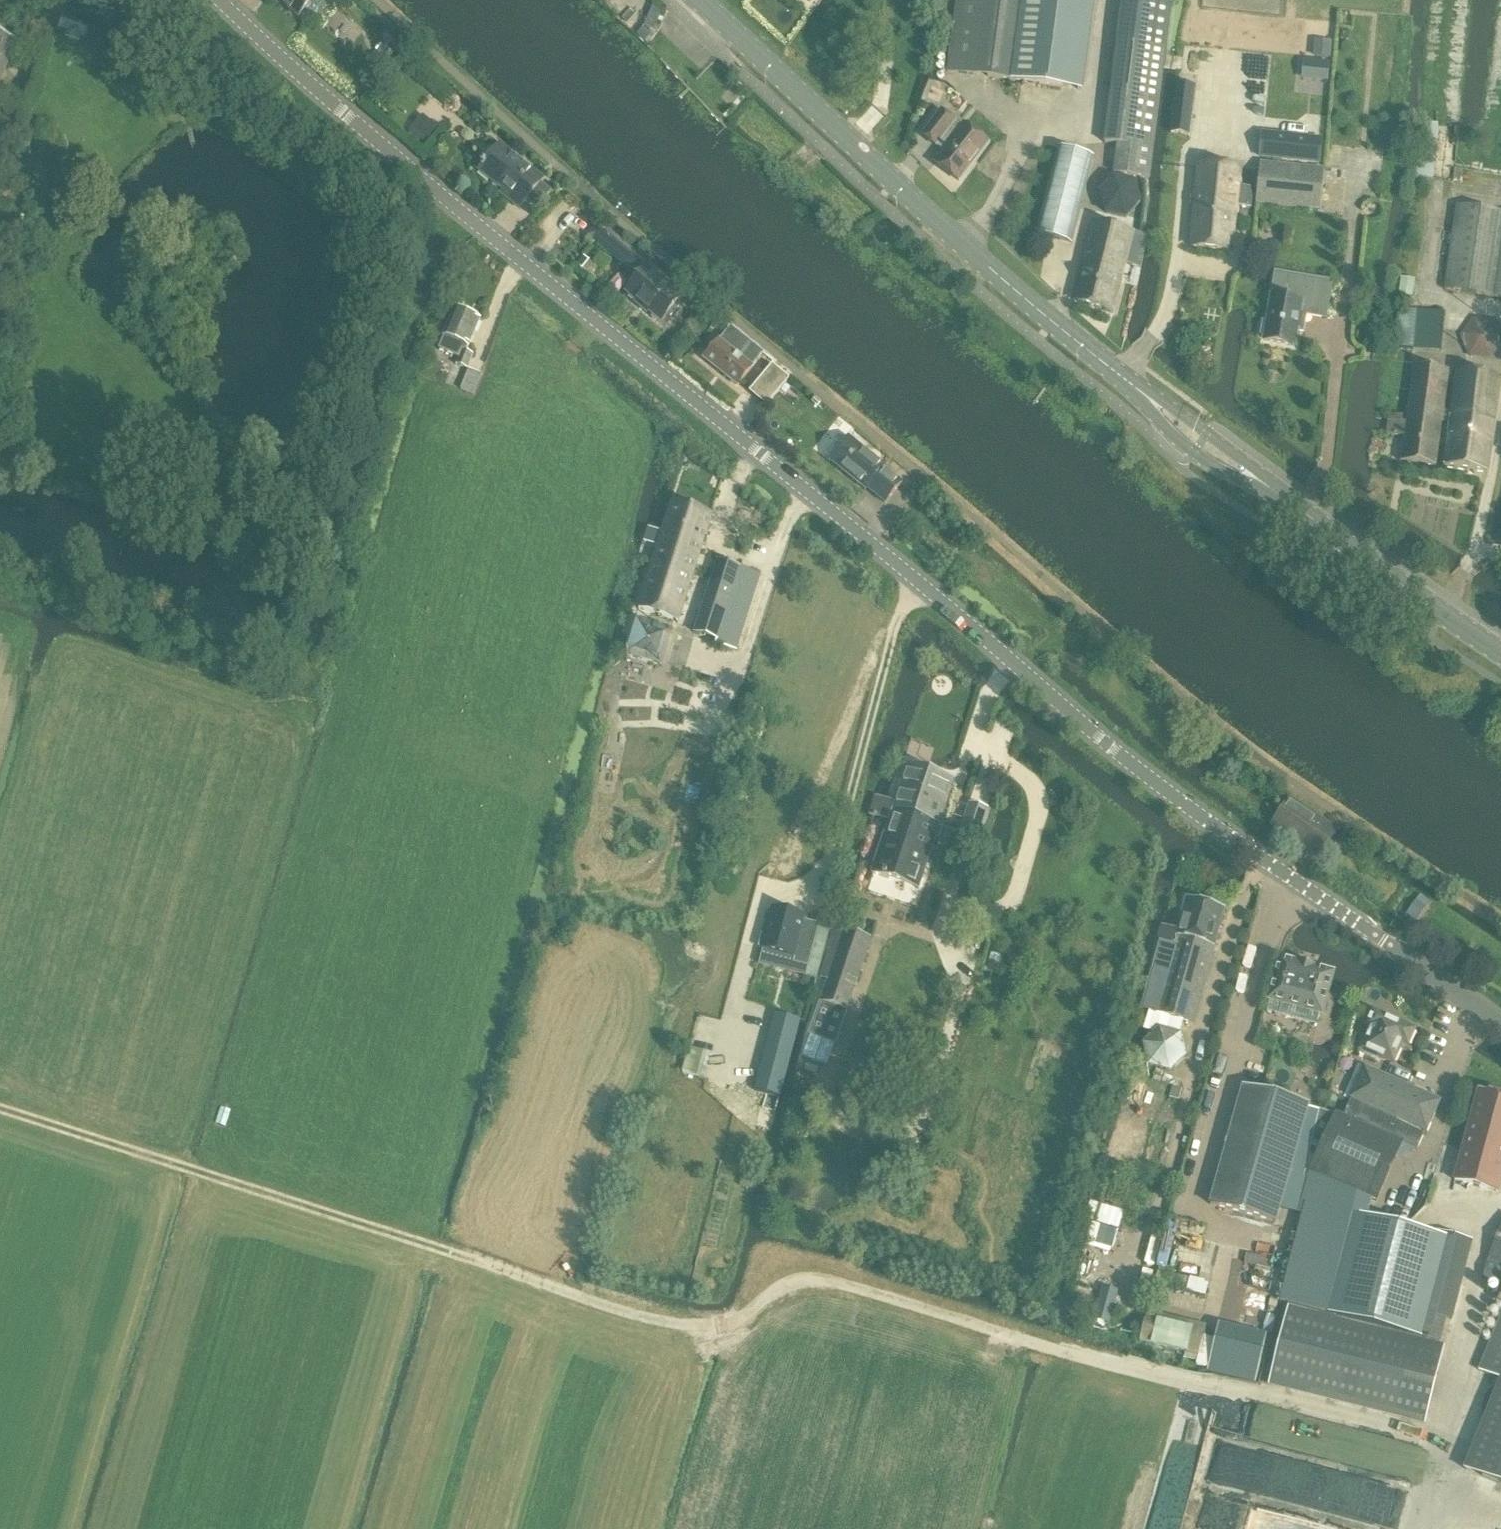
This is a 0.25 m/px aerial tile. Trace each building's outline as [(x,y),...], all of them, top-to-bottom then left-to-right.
[(299,15),(312,0),(282,0),(299,15)] [(947,72),(1081,91),(1094,0),(958,0),(947,72)] [(1104,143),(1118,145),(1114,173),(1149,177),(1149,178),(1163,68),(1163,67),(1165,55),(1166,50),(1171,6),(1170,6),(1126,0),(1122,0),(1117,44),(1104,143)] [(15,39),(0,34),(0,84),(15,39)] [(962,128),(942,112),(923,136),(936,146),(938,144),(945,150),(935,163),(959,182),(988,145),(964,126),(962,128)] [(424,116),(410,132),(423,144),(437,127),(424,116)] [(1433,180),(1439,126),(1424,125),(1418,178),(1433,180)] [(1262,132),(1259,159),(1320,165),(1323,139),(1262,132)] [(524,206),(544,181),(502,148),(483,172),(524,206)] [(1071,244),(1094,157),(1059,148),(1036,235),(1071,244)] [(1320,210),(1324,171),(1291,167),(1260,164),(1256,203),(1320,210)] [(1250,208),(1252,188),(1239,187),(1241,169),(1199,165),(1190,249),(1232,253),(1237,206),(1250,208)] [(1127,220),(1142,204),(1136,183),(1114,178),(1100,193),(1106,214),(1127,220)] [(10,203),(0,200),(0,224),(4,225),(10,203)] [(1457,207),(1445,290),(1500,298),(1500,213),(1457,207)] [(660,276),(648,266),(649,266),(645,263),(646,261),(599,224),(589,237),(635,274),(637,273),(641,276),(628,291),(639,299),(638,301),(650,311),(651,309),(664,319),(669,313),(672,315),(681,304),(678,301),(684,295),(672,285),(673,283),(662,274),(660,276)] [(1141,268),(1148,238),(1093,225),(1073,303),(1116,314),(1129,265),(1141,268)] [(585,257),(578,266),(591,277),(598,268),(585,257)] [(1312,311),(1317,281),(1276,274),(1267,323),(1263,322),(1261,335),(1265,336),(1264,341),(1295,346),(1298,329),(1299,329),(1302,315),(1300,315),(1301,309),(1312,311)] [(1401,278),(1399,296),(1413,298),(1415,280),(1401,278)] [(467,369),(473,355),(468,353),(479,321),(456,310),(443,338),(445,338),(440,349),(459,358),(456,364),(467,369)] [(1441,352),(1445,314),(1398,310),(1395,348),(1441,352)] [(1500,346),(1500,333),(1495,320),(1473,317),(1459,335),(1469,356),(1491,359),(1500,346)] [(739,385),(754,366),(753,366),(763,353),(731,327),(706,359),(739,385)] [(750,391),(749,392),(767,406),(789,379),(773,365),(752,391),(750,391)] [(1444,411),(1449,371),(1414,366),(1407,422),(1389,420),(1387,435),(1404,437),(1401,463),(1437,467),(1443,416),(1449,416),(1443,468),(1489,474),(1500,378),(1456,372),(1451,412),(1444,411)] [(473,395),(482,374),(468,369),(460,390),(473,395)] [(886,504),(902,483),(873,459),(874,458),(850,438),(833,458),(844,467),(842,470),(866,490),(867,489),(886,504)] [(678,622),(711,516),(672,504),(663,533),(649,528),(644,543),(658,547),(639,609),(678,622)] [(737,651),(761,574),(718,561),(695,633),(717,640),(715,645),(737,651)] [(872,873),(877,875),(919,889),(954,781),(907,766),(895,802),(876,796),(869,815),(888,821),(872,873)] [(1320,858),(1337,833),(1290,801),(1273,826),(1288,836),(1290,833),(1321,854),(1319,857),(1320,858)] [(979,840),(989,809),(969,803),(960,833),(979,840)] [(1159,942),(1140,1008),(1193,1024),(1225,909),(1186,898),(1178,929),(1162,925),(1158,941),(1159,942)] [(1416,901),(1406,914),(1415,921),(1426,908),(1416,901)] [(764,933),(760,948),(764,949),(763,950),(794,958),(793,964),(810,968),(821,925),(806,921),(807,918),(774,909),(768,934),(764,933)] [(828,980),(815,1019),(842,1028),(872,939),(844,930),(838,928),(837,930),(821,978),(823,978),(828,980)] [(1323,1014),(1329,992),(1333,974),(1334,974),(1334,972),(1332,972),(1319,969),(1281,958),(1279,957),(1279,959),(1268,998),(1267,1000),(1269,1001),(1269,1000),(1270,1001),(1267,1011),(1317,1025),(1320,1014),(1321,1015),(1320,1015),(1322,1016),(1323,1014)] [(774,1012),(755,1091),(780,1097),(800,1019),(774,1012)] [(1407,1044),(1413,1031),(1373,1013),(1367,1027),(1373,1029),(1361,1055),(1375,1061),(1378,1056),(1392,1063),(1402,1042),(1407,1044)] [(1171,1072),(1186,1056),(1181,1035),(1160,1029),(1144,1045),(1150,1066),(1171,1072)] [(1307,1181),(1301,1202),(1303,1202),(1302,1205),(1368,1219),(1372,1201),(1376,1203),(1402,1143),(1418,1150),(1426,1132),(1427,1132),(1441,1101),(1364,1068),(1350,1099),(1351,1100),(1344,1117),(1336,1113),(1334,1114),(1320,1111),(1313,1139),(1302,1179),(1307,1181)] [(1243,1087),(1210,1205),(1277,1223),(1281,1209),(1298,1214),(1301,1202),(1307,1181),(1302,1179),(1313,1139),(1320,1111),(1309,1108),(1310,1105),(1243,1087)] [(1455,1181),(1498,1193),(1500,1182),(1500,1096),(1479,1090),(1455,1181)] [(896,1164),(895,1180),(909,1182),(911,1166),(896,1164)] [(1281,1304),(1407,1336),(1424,1266),(1429,1268),(1437,1238),(1306,1206),(1281,1304)] [(1488,1260),(1481,1282),(1500,1288),(1500,1227),(1488,1260)] [(1441,1344),(1446,1324),(1450,1325),(1471,1241),(1438,1233),(1437,1238),(1429,1268),(1424,1266),(1407,1336),(1441,1344)] [(1102,1287),(1093,1320),(1109,1325),(1119,1291),(1102,1287)] [(1288,1307),(1268,1387),(1424,1426),(1445,1347),(1288,1307)] [(1198,1358),(1206,1328),(1148,1312),(1140,1342),(1198,1358)] [(1464,1471),(1500,1486),(1500,1318),(1479,1373),(1500,1381),(1464,1471)] [(1207,1372),(1254,1383),(1266,1335),(1219,1324),(1207,1372)]
